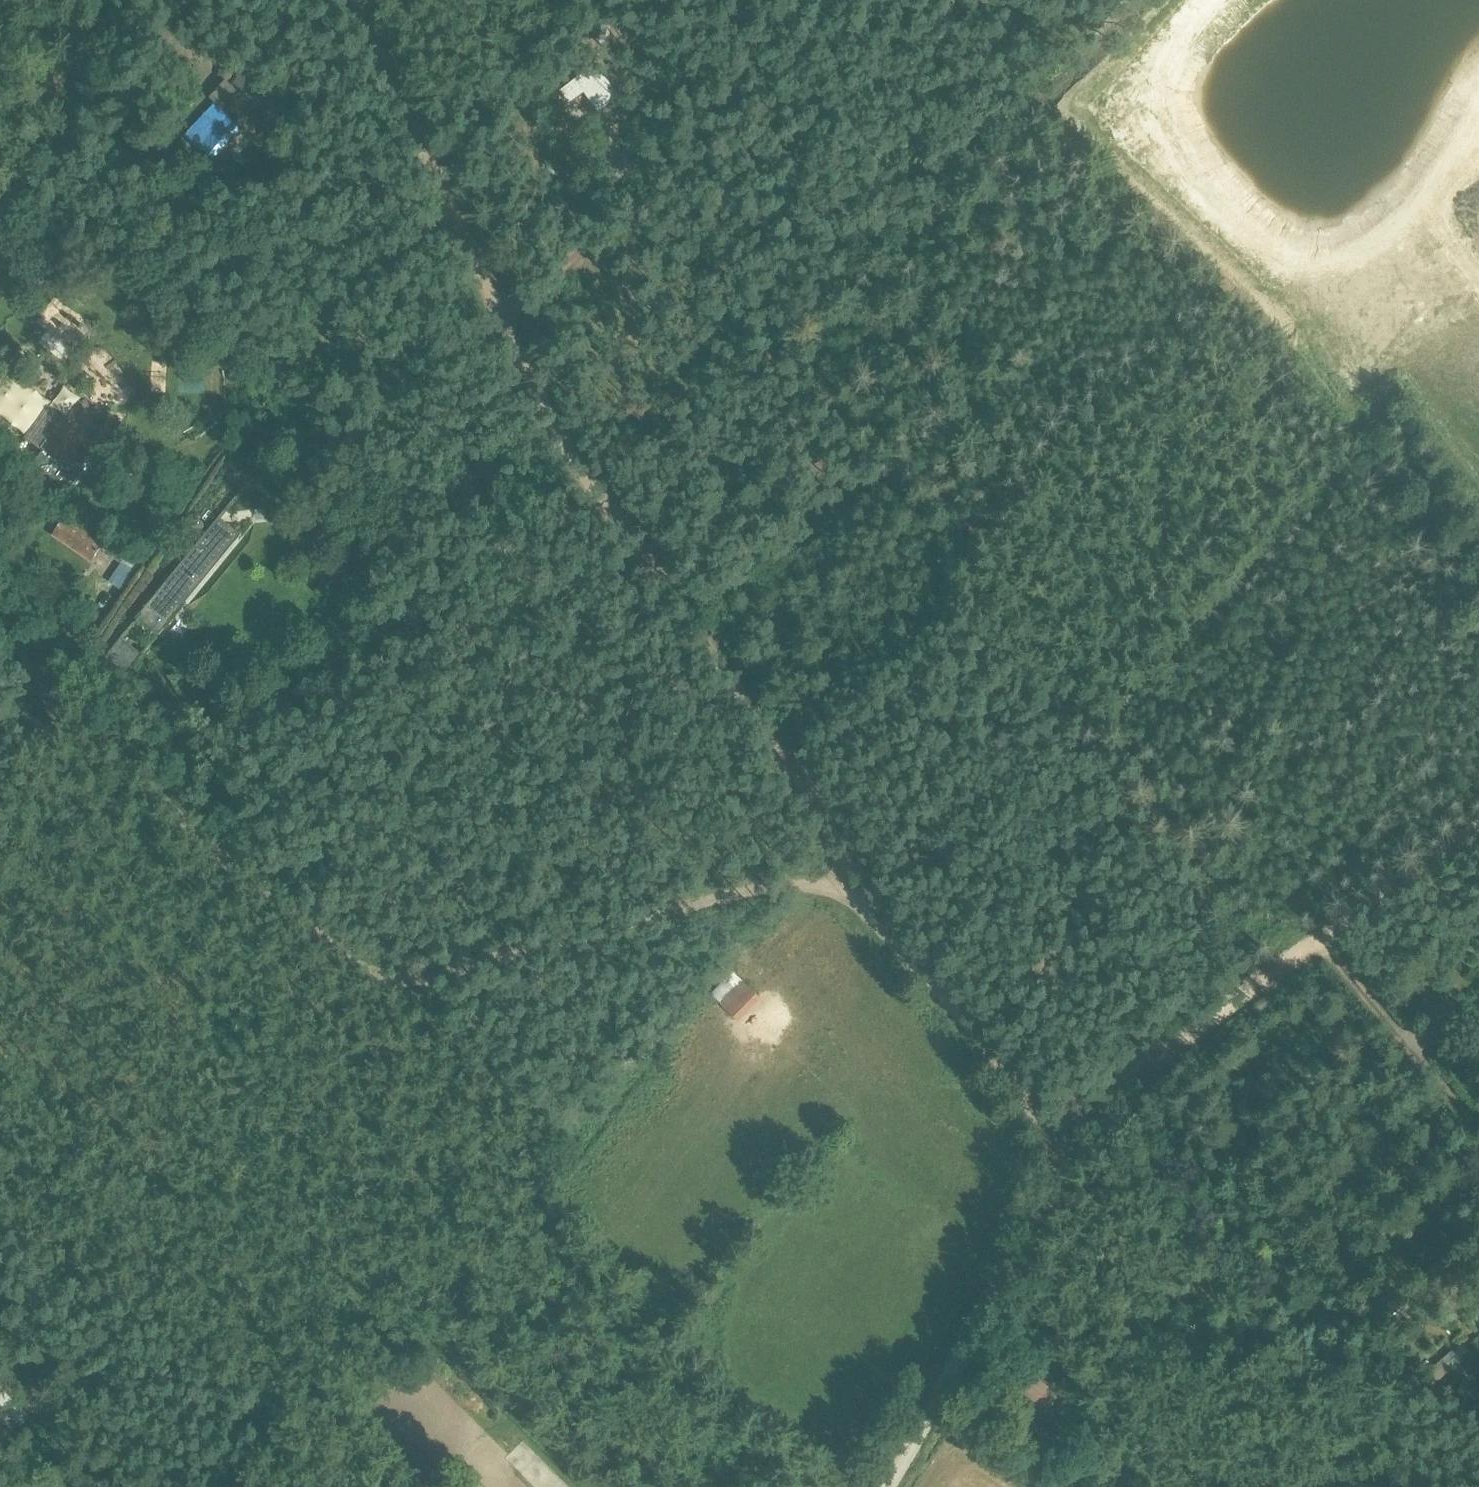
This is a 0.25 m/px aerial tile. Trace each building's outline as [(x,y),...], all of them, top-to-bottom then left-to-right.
[(558,91),(569,106),(590,91),(604,108),(618,98),(618,97),(593,66),(558,91)] [(214,103),(185,135),(223,171),(251,141),(258,147),(290,112),(245,71),(231,86),(225,81),(209,99),(214,103)] [(25,438),(43,451),(32,465),(69,490),(83,472),(70,461),(81,446),(90,453),(97,444),(86,434),(94,422),(100,426),(108,414),(84,395),(79,400),(67,391),(53,409),(48,405),(50,402),(3,369),(0,373),(0,416),(27,435),(25,438)] [(110,418),(96,438),(110,447),(116,439),(132,450),(139,438),(110,418)] [(103,545),(105,542),(66,516),(54,534),(100,565),(110,550),(103,545)] [(159,635),(241,535),(219,517),(138,617),(159,635)] [(121,590),(132,575),(120,566),(109,582),(121,590)] [(119,684),(142,654),(122,637),(98,666),(119,684)] [(721,1004),(742,982),(733,973),(712,995),(721,1004)] [(742,982),(721,1004),(738,1022),(760,999),(742,982)] [(1436,1359),(1446,1370),(1462,1356),(1452,1346),(1436,1359)] [(1024,1367),(1009,1385),(1045,1414),(1060,1394),(1024,1367)] [(2,1388),(0,1390),(0,1448),(19,1427),(24,1431),(28,1426),(34,1419),(2,1388)]
